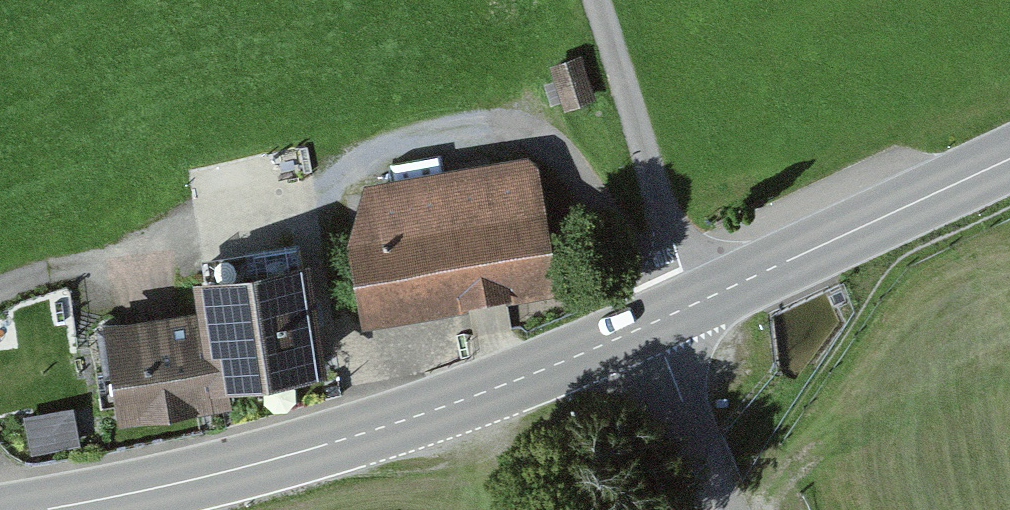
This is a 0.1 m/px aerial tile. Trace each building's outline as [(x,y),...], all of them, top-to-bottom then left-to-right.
[(550,60),(565,106),(596,96),(581,50),(550,60)] [(353,235),(369,326),(565,293),(543,156),(368,184),(353,235)] [(316,259),(197,274),(201,312),(107,324),(120,425),(221,412),(218,387),(330,373),(316,259)] [(75,413),(24,424),(31,458),(82,448),(75,413)]
